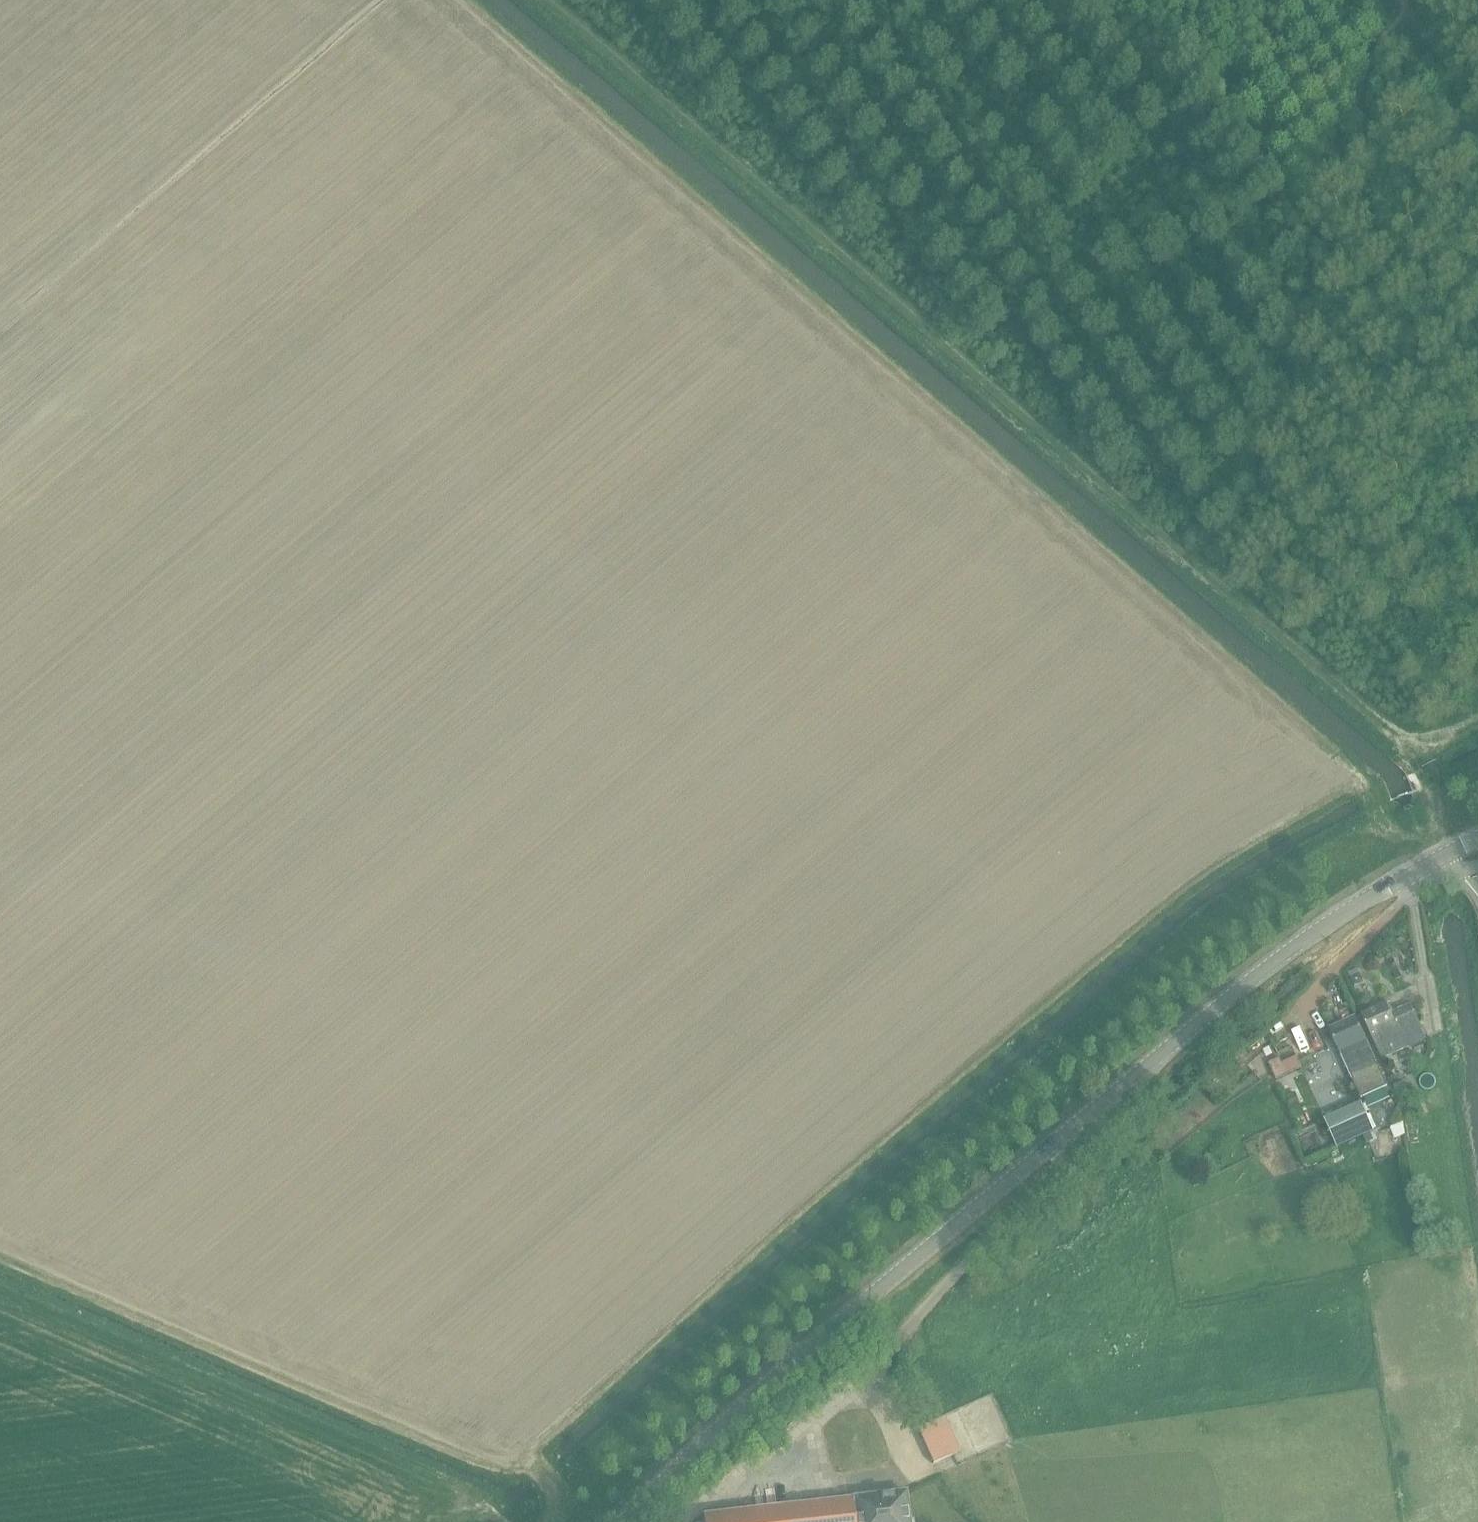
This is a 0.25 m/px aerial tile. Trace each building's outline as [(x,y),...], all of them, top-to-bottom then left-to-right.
[(1347,973),(1353,987),(1363,982),(1358,968),(1347,973)] [(1401,996),(1420,989),(1416,979),(1397,986),(1401,996)] [(1386,1004),(1362,1015),(1381,1059),(1427,1039),(1410,1004),(1390,1012),(1386,1004)] [(1329,1029),(1348,1070),(1362,1064),(1365,1070),(1377,1064),(1355,1017),(1329,1029)] [(1269,1063),(1277,1080),(1303,1068),(1297,1055),(1281,1063),(1279,1058),(1269,1063)] [(1393,1083),(1392,1083),(1399,1100),(1416,1093),(1409,1078),(1398,1083),(1395,1085),(1393,1083)] [(1294,1091),(1285,1095),(1291,1106),(1299,1101),(1294,1091)] [(1324,1119),(1336,1146),(1373,1130),(1361,1102),(1324,1119)] [(1402,1120),(1390,1126),(1397,1140),(1405,1136),(1402,1120)] [(938,1419),(917,1428),(932,1463),(953,1454),(938,1419)] [(704,1521),(909,1521),(905,1491),(703,1515),(704,1521)]
